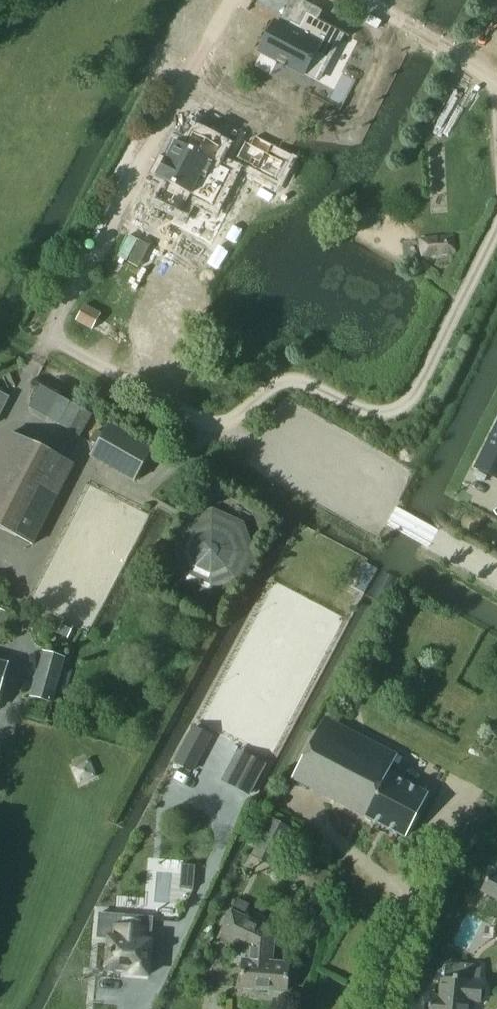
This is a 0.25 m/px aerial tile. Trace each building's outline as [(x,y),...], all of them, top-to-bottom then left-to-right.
[(275,23),(259,53),(277,62),(285,66),(303,75),(303,74),(304,74),(303,73),(309,62),(312,64),(313,61),(324,67),(342,34),(345,35),(348,37),(349,36),(318,19),(306,13),(299,26),(288,20),(286,22),(289,23),(286,29),(277,24),(275,23)] [(206,236),(240,172),(215,159),(223,144),(194,129),(186,144),(174,138),(164,157),(161,155),(154,168),(157,170),(155,174),(167,180),(158,197),(180,208),(175,219),(206,236)] [(453,234),(417,238),(420,258),(456,254),(453,234)] [(9,397),(0,393),(0,416),(9,397)] [(59,397),(47,418),(56,423),(58,424),(71,403),(68,401),(59,397)] [(71,403),(58,424),(69,430),(81,409),(71,403)] [(81,409),(69,430),(78,435),(80,436),(92,415),(81,409)] [(96,431),(89,442),(95,445),(89,456),(135,481),(152,449),(108,424),(102,435),(96,431)] [(477,466),(496,476),(496,427),(477,466)] [(0,452),(0,528),(33,544),(73,464),(10,432),(0,452)] [(44,652),(31,696),(52,702),(65,658),(44,652)] [(352,694),(347,704),(354,707),(360,705),(363,699),(352,694)] [(386,738),(381,747),(324,718),(292,780),(404,838),(427,794),(388,774),(397,756),(392,753),(397,744),(386,738)] [(264,764),(242,753),(226,783),(249,794),(250,791),(265,764),(264,764)] [(272,819),(253,855),(270,864),(289,828),(272,819)] [(181,864),(179,888),(193,889),(195,865),(181,864)] [(480,891),(496,900),(496,872),(491,869),(480,891)] [(243,960),(241,988),(286,991),(288,963),(272,962),(274,931),(240,915),(244,906),(236,902),(232,911),(231,911),(221,934),(248,946),(247,960),(243,960)] [(97,921),(96,939),(108,940),(105,969),(106,970),(131,971),(131,976),(147,977),(150,920),(98,917),(97,921)] [(429,1008),(469,1008),(470,1002),(479,1003),(482,981),(479,981),(480,966),(447,963),(445,978),(441,978),(439,996),(430,996),(429,1008)]
